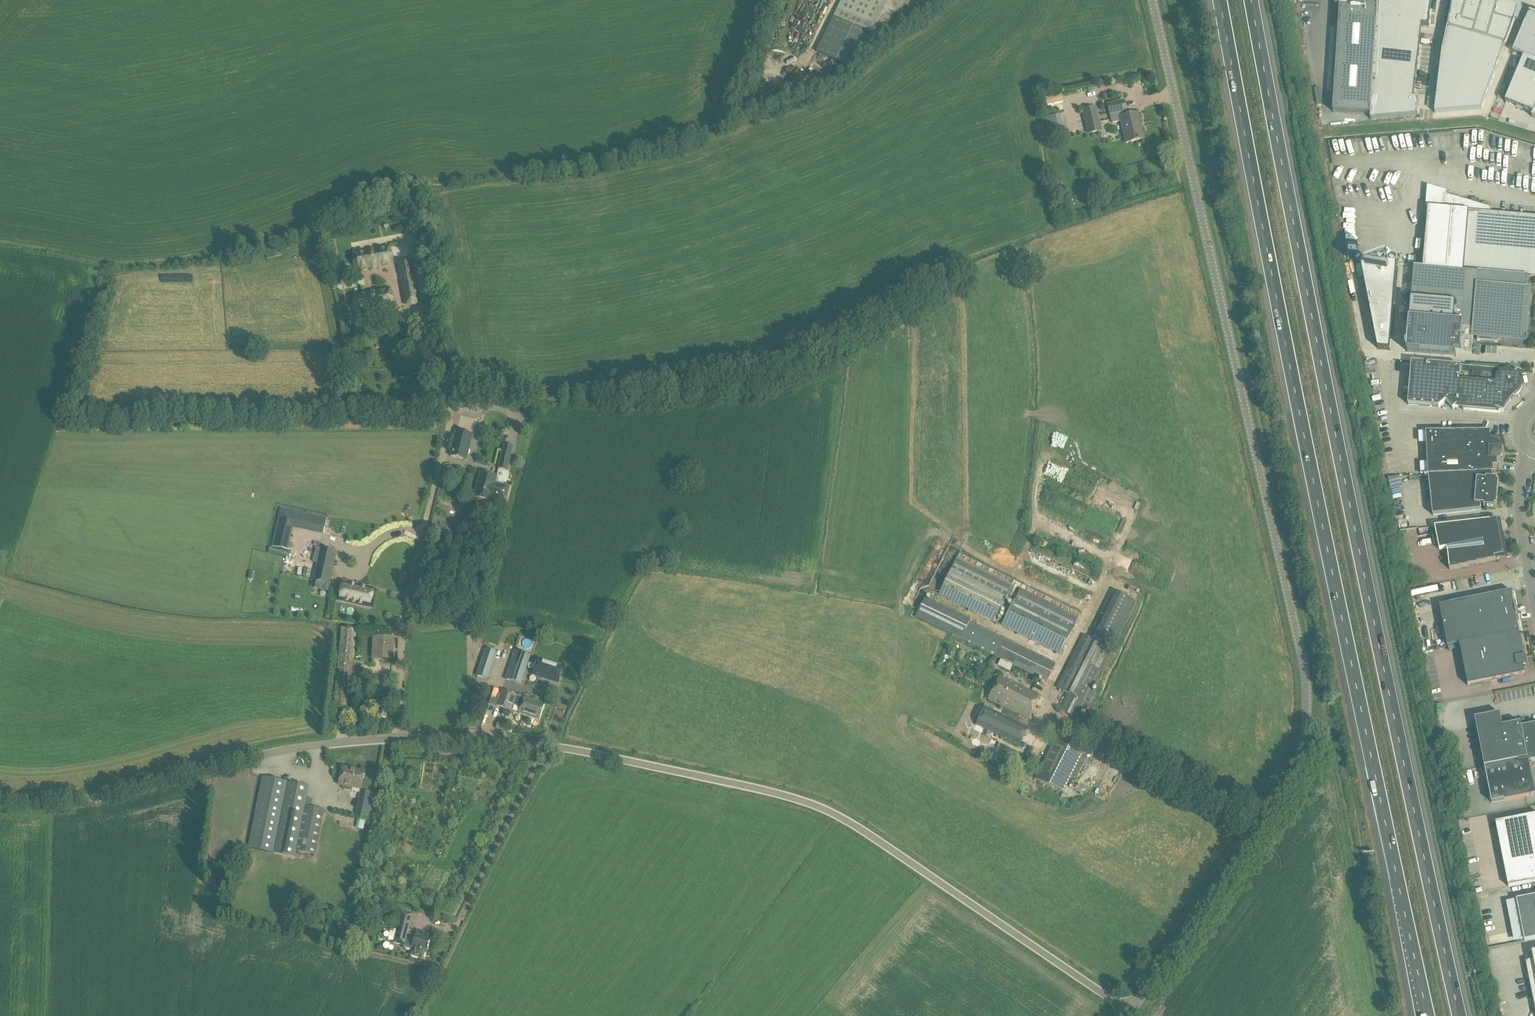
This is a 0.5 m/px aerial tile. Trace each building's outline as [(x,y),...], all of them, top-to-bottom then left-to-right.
[(935,0),(842,0),(817,52),(853,70),(884,42),(930,11),(935,0)] [(1335,6),(1340,6),(1333,113),(1371,115),(1379,0),(1336,0),(1335,6)] [(1417,116),(1419,100),(1414,100),(1422,25),(1429,26),(1432,0),(1379,0),(1371,115),(1371,120),(1417,116)] [(1448,29),(1442,54),(1435,113),(1482,110),(1506,45),(1519,9),(1488,0),(1454,0),(1448,28),(1448,29)] [(1513,53),(1524,58),(1534,62),(1534,15),(1530,13),(1513,53)] [(1506,102),(1533,114),(1532,117),(1534,119),(1534,62),(1524,58),(1506,102)] [(1040,100),(1041,106),(1063,102),(1062,96),(1040,100)] [(1137,113),(1127,116),(1123,100),(1107,104),(1112,123),(1121,121),(1126,143),(1143,139),(1137,113)] [(1101,131),(1095,107),(1083,110),(1088,134),(1101,131)] [(1063,132),(1061,126),(1050,129),(1052,135),(1063,132)] [(1128,160),(1152,153),(1149,145),(1126,152),(1128,160)] [(1330,182),(1342,182),(1342,167),(1330,167),(1330,182)] [(1528,277),(1534,277),(1534,263),(1534,216),(1491,213),(1492,208),(1446,194),(1446,192),(1428,187),(1425,209),(1428,210),(1423,268),(1528,277)] [(357,271),(370,267),(378,266),(391,264),(391,260),(391,256),(390,252),(388,248),(375,252),(367,253),(354,254),(354,259),(354,263),(355,267),(357,271)] [(416,295),(410,260),(403,261),(409,296),(416,295)] [(1361,261),(1378,349),(1390,350),(1397,264),(1361,261)] [(1415,267),(1407,352),(1456,356),(1456,353),(1472,354),(1473,345),(1474,335),(1478,336),(1478,341),(1498,342),(1498,338),(1503,338),(1511,331),(1513,333),(1518,328),(1517,327),(1525,320),(1525,315),(1530,315),(1532,295),(1527,295),(1528,277),(1415,267)] [(371,311),(379,310),(393,308),(393,304),(392,299),(391,294),(389,290),(376,294),(368,295),(355,296),(355,301),(355,306),(356,310),(358,315),(371,311)] [(1504,413),(1504,412),(1505,408),(1506,408),(1508,405),(1508,404),(1510,401),(1511,402),(1511,401),(1508,399),(1515,393),(1517,396),(1518,395),(1517,395),(1520,391),(1521,391),(1522,387),(1523,387),(1523,386),(1523,382),(1523,381),(1522,377),(1522,376),(1521,376),(1519,372),(1519,371),(1516,373),(1514,371),(1412,362),(1409,405),(1439,408),(1447,401),(1453,409),(1454,410),(1458,406),(1462,406),(1462,407),(1464,410),(1500,413),(1500,411),(1504,413)] [(466,460),(472,435),(457,431),(450,456),(466,460)] [(1429,476),(1493,473),(1493,466),(1498,466),(1498,460),(1501,459),(1502,456),(1502,452),(1501,450),(1503,449),(1504,449),(1500,438),(1500,439),(1491,439),(1491,432),(1427,432),(1427,476),(1429,476)] [(511,456),(502,454),(498,469),(507,471),(511,456)] [(497,476),(481,472),(474,498),(491,502),(491,498),(506,502),(509,487),(495,484),(497,476)] [(1493,480),(1493,473),(1429,476),(1434,516),(1481,511),(1482,506),(1485,506),(1484,508),(1496,509),(1496,506),(1497,506),(1499,483),(1498,483),(1498,480),(1493,480)] [(415,519),(417,509),(405,507),(404,517),(415,519)] [(281,509),(272,547),(288,551),(293,528),(324,535),(327,519),(281,509)] [(1498,521),(1498,520),(1435,527),(1440,549),(1448,549),(1450,569),(1450,570),(1461,569),(1461,568),(1469,567),(1469,566),(1478,565),(1478,564),(1487,563),(1487,562),(1496,561),(1496,560),(1495,557),(1503,556),(1505,555),(1504,555),(1502,544),(1503,544),(1503,543),(1502,543),(1500,533),(1501,532),(1500,531),(1498,521)] [(330,584),(338,545),(323,541),(314,581),(330,584)] [(351,575),(366,577),(367,566),(352,565),(351,575)] [(951,570),(938,595),(994,622),(1006,597),(951,570)] [(340,601),(370,608),(373,590),(344,583),(340,601)] [(1439,606),(1448,646),(1520,632),(1517,615),(1518,615),(1516,608),(1515,608),(1512,591),(1450,604),(1439,606)] [(1124,597),(1101,643),(1111,648),(1135,602),(1124,597)] [(946,633),(961,640),(969,623),(970,620),(925,598),(915,618),(946,633)] [(1014,600),(1002,626),(1060,654),(1072,629),(1014,600)] [(1055,665),(969,623),(961,640),(1046,682),(1055,665)] [(352,675),(353,662),(356,631),(341,629),(333,710),(348,711),(350,689),(356,689),(357,677),(361,677),(361,676),(352,675)] [(1520,633),(1460,644),(1468,686),(1520,675),(1525,674),(1524,667),(1527,666),(1525,658),(1520,633)] [(1067,694),(1059,711),(1077,720),(1112,649),(1111,648),(1101,643),(1083,634),(1056,688),(1067,694)] [(393,640),(373,639),(373,649),(381,649),(381,658),(393,659),(393,640)] [(495,653),(486,649),(477,676),(486,679),(495,653)] [(531,657),(516,651),(506,680),(521,685),(531,657)] [(558,683),(564,667),(538,659),(533,675),(558,683)] [(352,675),(361,676),(363,663),(353,662),(352,675)] [(1435,682),(1435,676),(1430,676),(1431,697),(1439,697),(1438,682),(1435,682)] [(988,700),(1028,720),(1040,696),(1000,677),(988,700)] [(539,721),(546,702),(526,695),(525,699),(501,691),(496,706),(505,709),(502,715),(509,717),(514,705),(522,708),(520,714),(539,721)] [(976,725),(1019,747),(1028,728),(985,707),(976,725)] [(1485,770),(1492,803),(1529,796),(1534,789),(1529,762),(1534,760),(1534,726),(1522,728),(1521,723),(1504,726),(1501,714),(1476,719),(1486,770),(1485,770)] [(979,732),(977,738),(991,741),(992,736),(979,732)] [(1064,793),(1082,754),(1054,740),(1035,779),(1064,793)] [(361,790),(364,772),(343,768),(339,786),(344,787),(343,789),(344,791),(350,792),(351,790),(352,788),(361,790)] [(297,851),(316,855),(324,810),(323,810),(323,814),(305,811),(306,807),(305,806),(308,787),(262,778),(249,850),(295,858),(297,851)] [(357,814),(369,816),(373,794),(361,791),(361,792),(365,793),(364,800),(360,799),(357,814)] [(1496,822),(1509,887),(1534,882),(1534,815),(1496,822)] [(1517,900),(1525,941),(1534,939),(1534,896),(1517,900)] [(398,925),(410,928),(413,915),(401,912),(398,925)] [(410,956),(423,959),(425,952),(427,952),(430,940),(415,936),(409,935),(410,928),(398,925),(393,943),(405,946),(404,949),(411,950),(410,956)] [(1526,962),(1534,1007),(1534,952),(1532,952),(1534,960),(1526,962)]
